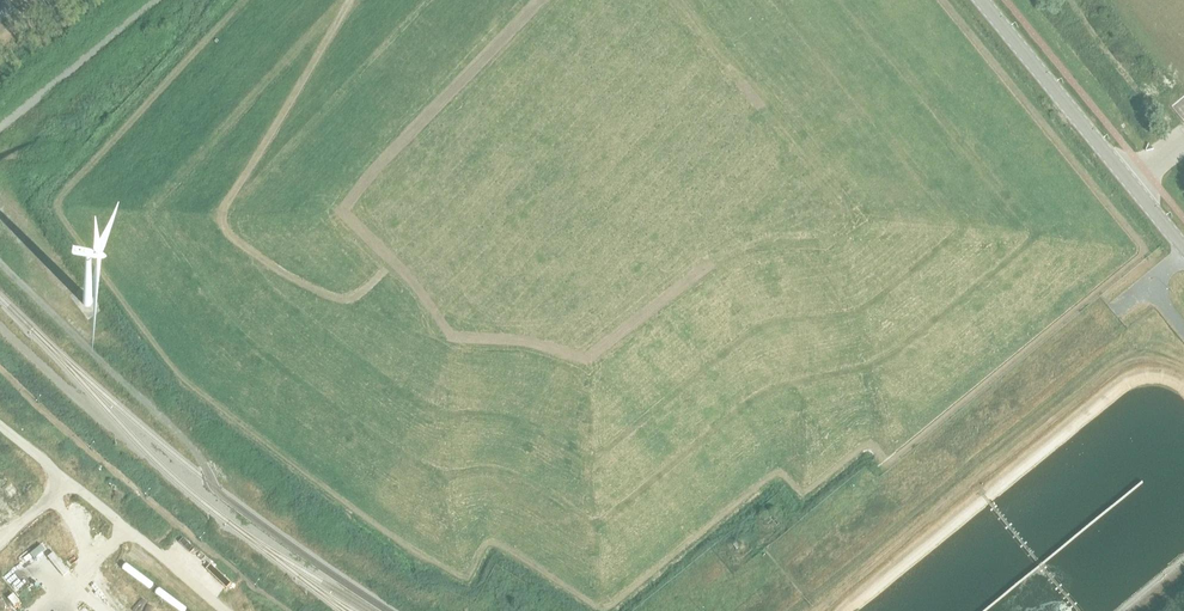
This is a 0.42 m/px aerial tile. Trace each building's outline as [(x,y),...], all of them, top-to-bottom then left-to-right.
[(92,299),(91,298),(90,297),(89,297),(88,297),(87,297),(85,297),(84,298),(83,299),(83,300),(83,301),(82,302),(83,302),(83,303),(83,304),(84,305),(85,306),(86,306),(87,307),(88,307),(89,307),(90,306),(91,305),(92,304),(92,303),(93,302),(93,301),(92,301),(92,300),(92,299)] [(22,561),(5,577),(20,594),(38,578),(22,561)]
